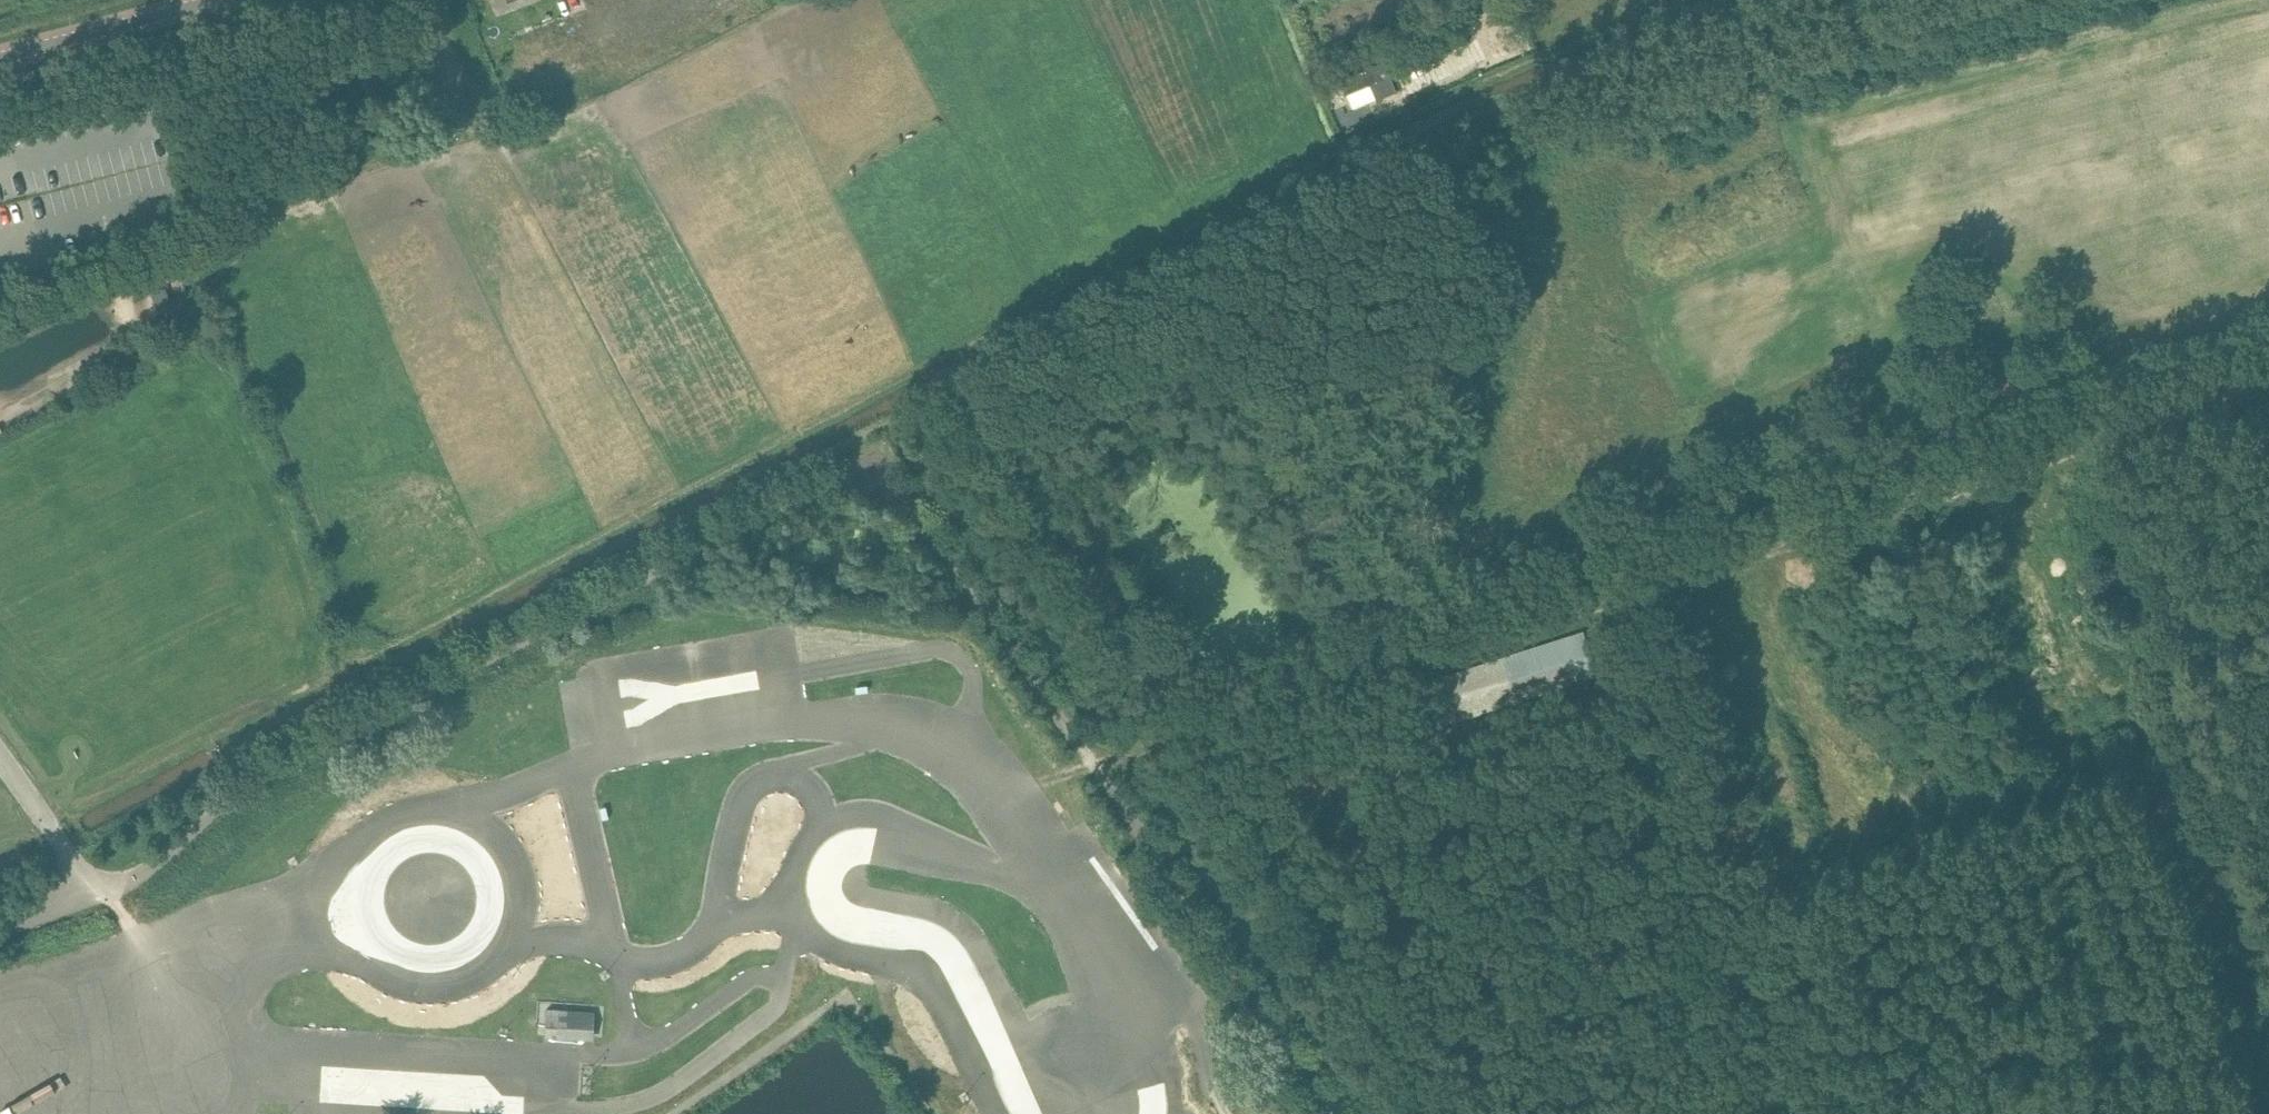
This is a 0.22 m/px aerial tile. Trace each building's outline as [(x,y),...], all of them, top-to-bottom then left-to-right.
[(1384,64),(1341,81),(1346,95),(1369,86),(1376,101),(1396,92),(1390,77),(1384,64)] [(1583,631),(1413,686),(1428,732),(1598,677),(1583,631)] [(547,1009),(546,1028),(594,1031),(596,1012),(547,1009)] [(322,1101),(421,1105),(423,1068),(324,1065),(322,1101)]
